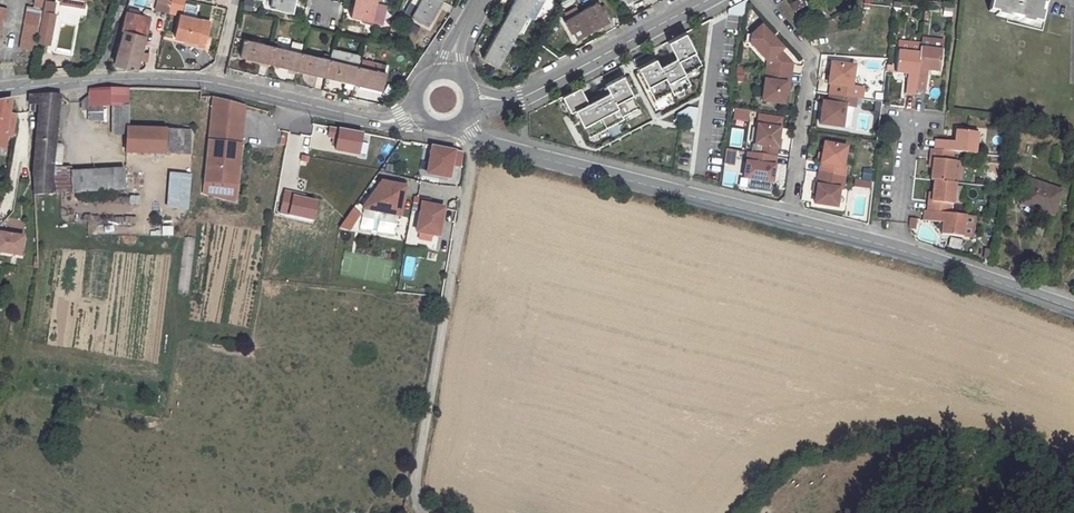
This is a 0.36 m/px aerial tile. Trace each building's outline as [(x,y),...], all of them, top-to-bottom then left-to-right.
[(19,48),(34,51),(43,0),(34,0),(33,7),(27,6),(19,48)] [(55,1),(48,0),(45,0),(43,12),(53,14),(55,1)] [(171,8),(183,11),(186,0),(173,0),(171,8)] [(293,12),(296,0),(272,0),(271,7),(293,12)] [(372,22),(376,3),(363,0),(354,0),(350,17),(372,22)] [(411,16),(427,26),(441,1),(440,0),(420,0),(411,16)] [(510,7),(526,16),(534,0),(514,0),(510,7)] [(790,5),(795,13),(805,6),(808,12),(822,23),(830,18),(813,6),(811,0),(805,4),(803,0),(799,0),(790,5)] [(989,11),(996,13),(996,16),(1033,24),(1033,23),(1040,24),(1046,0),(992,0),(989,11)] [(598,3),(581,12),(591,32),(609,22),(598,3)] [(510,7),(497,32),(512,40),(526,16),(510,7)] [(49,44),(54,14),(53,14),(43,12),(38,41),(49,44)] [(125,12),(121,29),(124,30),(114,63),(137,68),(151,18),(125,12)] [(581,12),(563,21),(574,41),(591,32),(581,12)] [(186,41),(196,44),(195,46),(204,48),(211,22),(181,15),(175,38),(186,41)] [(783,50),(762,27),(752,36),(751,45),(768,64),(767,72),(791,75),(792,65),(781,52),(783,50)] [(497,32),(482,59),(497,67),(512,40),(497,32)] [(921,44),(916,89),(926,91),(928,71),(939,72),(942,42),(921,39),(921,44)] [(240,57),(269,64),(273,47),(244,40),(240,57)] [(298,71),(302,53),(304,44),(293,41),(290,51),(273,47),(269,64),(298,71)] [(899,42),(895,73),(907,74),(905,93),(915,94),(916,89),(921,44),(899,42)] [(298,71),(325,77),(329,60),(302,53),(298,71)] [(329,60),(325,77),(354,84),(358,67),(348,64),(349,57),(334,53),(333,60),(329,60)] [(387,73),(381,72),(383,64),(362,59),(361,67),(358,67),(354,84),(383,91),(387,73)] [(851,88),(854,67),(831,64),(828,85),(831,86),(830,96),(856,100),(861,100),(863,90),(851,88)] [(785,94),(786,84),(789,85),(791,75),(767,72),(762,102),(783,105),(785,94)] [(102,121),(103,106),(112,106),(118,106),(118,88),(90,89),(89,94),(80,101),(81,109),(88,109),(88,121),(102,121)] [(128,88),(118,88),(118,106),(112,106),(112,135),(126,135),(126,128),(127,128),(128,88)] [(39,105),(33,170),(52,172),(52,169),(52,166),(55,144),(60,95),(29,95),(29,105),(39,105)] [(842,128),(845,107),(855,108),(856,100),(830,96),(828,104),(823,103),(820,125),(842,128)] [(243,119),(245,106),(213,97),(211,115),(243,119)] [(4,149),(7,137),(12,138),(16,115),(9,114),(12,99),(0,101),(0,148),(4,149)] [(235,186),(243,119),(211,115),(208,141),(213,142),(210,166),(205,165),(203,182),(235,186)] [(778,141),(780,129),(758,126),(757,129),(756,138),(755,146),(761,147),(760,155),(776,157),(777,149),(778,141)] [(126,135),(125,154),(165,154),(166,129),(127,128),(126,128),(126,135)] [(748,128),(747,137),(756,138),(757,129),(748,128)] [(166,129),(165,154),(190,155),(191,130),(166,129)] [(935,140),(934,149),(953,152),(975,154),(977,133),(956,131),(955,141),(935,140)] [(61,164),(63,147),(61,145),(55,144),(52,166),(58,166),(61,164)] [(846,169),(843,168),(846,148),(824,144),(822,156),(821,162),(819,174),(835,177),(844,179),(846,169)] [(461,151),(431,145),(426,173),(445,177),(447,163),(451,164),(458,165),(461,151)] [(931,149),(930,158),(933,159),(932,167),(931,180),(933,181),(953,183),(955,161),(952,161),(953,152),(934,149),(931,149)] [(70,168),(52,169),(52,172),(33,170),(34,195),(124,191),(124,170),(71,173),(70,168)] [(170,174),(167,207),(188,208),(191,175),(170,174)] [(837,208),(839,189),(834,189),(835,177),(819,174),(817,187),(816,194),(815,205),(837,208)] [(1030,180),(1021,204),(1053,215),(1061,191),(1030,180)] [(928,202),(927,211),(950,214),(951,205),(953,205),(955,183),(953,183),(933,181),(932,194),(931,203),(928,202)] [(233,201),(235,186),(203,182),(202,193),(233,201)] [(404,187),(380,183),(367,202),(378,204),(377,212),(399,216),(404,187)] [(367,202),(362,210),(377,212),(378,204),(367,202)] [(443,208),(421,204),(416,232),(435,235),(437,222),(440,223),(443,208)] [(925,211),(924,221),(942,223),(941,234),(963,237),(965,215),(950,214),(927,211),(925,211)] [(21,255),(24,237),(0,233),(0,252),(21,255)]
